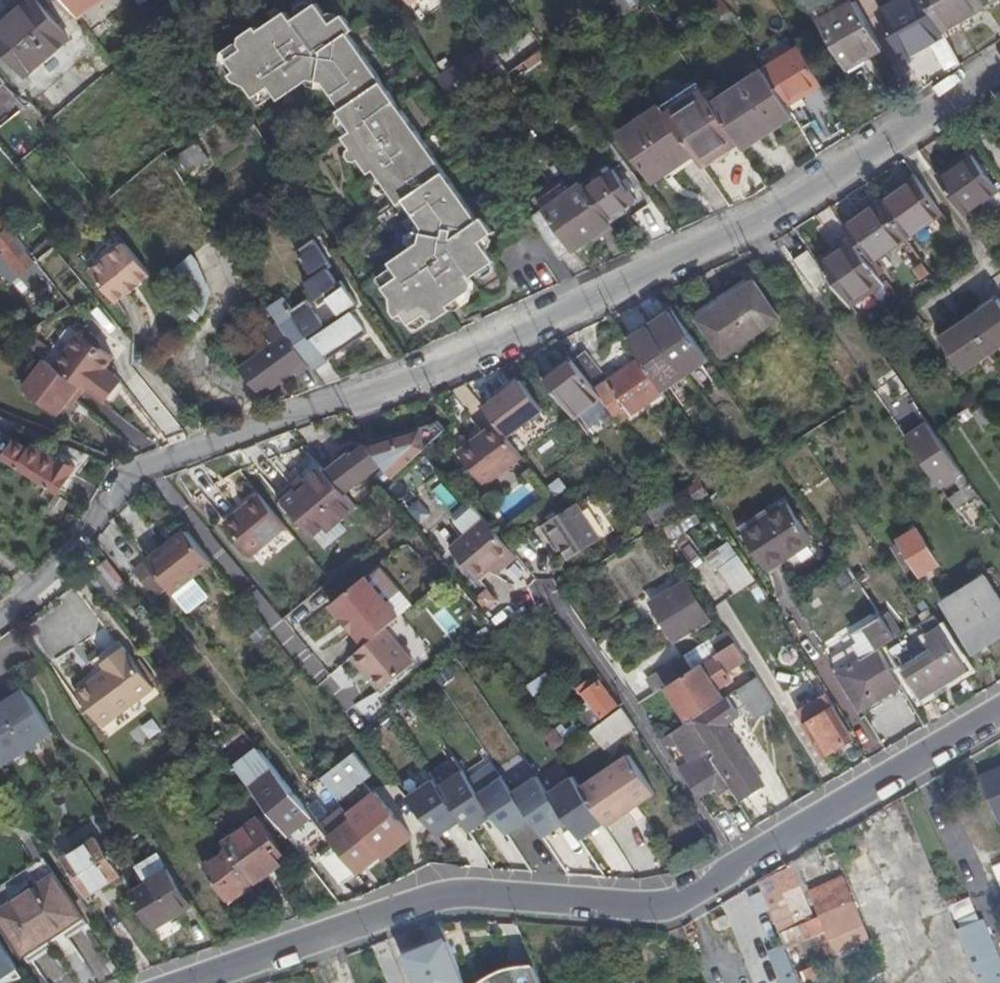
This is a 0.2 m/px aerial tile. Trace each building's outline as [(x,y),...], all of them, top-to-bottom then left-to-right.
[(0,26),(0,34),(30,70),(67,39),(34,0),(30,0),(0,26)] [(76,18),(100,0),(61,0),(76,18)] [(298,19),(318,5),(315,0),(299,0),(289,7),(298,19)] [(467,15),(481,6),(476,0),(456,0),(467,15)] [(620,0),(617,0),(607,6),(617,21),(629,14),(620,0)] [(629,14),(643,4),(641,0),(620,0),(629,14)] [(919,48),(944,34),(942,31),(924,0),(900,0),(894,4),(919,48)] [(942,31),(986,5),(983,0),(924,0),(942,31)] [(819,21),(847,68),(882,48),(855,1),(819,21)] [(905,56),(919,48),(894,4),(880,12),(905,56)] [(404,260),(401,255),(390,263),(393,267),(377,278),(390,297),(392,311),(397,318),(402,314),(410,325),(430,311),(435,317),(444,311),(437,301),(441,298),(450,292),(456,301),(471,290),(473,282),(470,278),(494,261),(481,241),(493,233),(483,218),(478,222),(350,35),(355,31),(344,16),(332,25),(318,5),(298,19),(293,22),(287,13),(267,27),(273,36),(265,41),(261,44),(258,41),(245,50),(241,45),(235,45),(221,55),(220,64),(232,82),(246,89),(253,99),(257,96),(262,105),(274,97),(278,102),(288,95),(285,91),(293,85),(297,89),(308,81),(323,84),(340,110),(337,112),(351,132),(360,144),(353,150),(369,173),(373,171),(397,205),(404,200),(422,227),(420,242),(408,250),(411,255),(404,260)] [(259,32),(265,41),(273,36),(267,27),(259,32)] [(242,38),(241,45),(245,50),(258,41),(261,44),(265,41),(259,32),(257,28),(242,38)] [(0,34),(0,50),(23,76),(30,70),(0,34)] [(450,98),(500,63),(487,44),(436,78),(450,98)] [(808,91),(820,83),(799,47),(764,68),(766,71),(786,104),(808,91)] [(513,82),(548,56),(544,49),(508,76),(513,82)] [(760,133),(791,113),(791,112),(786,104),(766,71),(733,92),(760,133)] [(700,164),(737,139),(714,104),(699,81),(661,106),(669,118),(692,153),(700,164)] [(288,95),(297,89),(293,85),(285,91),(288,95)] [(812,99),(808,91),(786,104),(791,112),(812,99)] [(714,104),(737,139),(741,146),(760,133),(733,92),(714,104)] [(258,108),(262,105),(257,96),(253,99),(258,108)] [(661,106),(660,106),(620,134),(652,181),(692,153),(669,118),(661,106)] [(763,138),(794,118),(791,113),(760,133),(763,138)] [(344,137),(353,150),(360,144),(351,132),(344,137)] [(760,133),(741,146),(745,151),(763,138),(760,133)] [(211,167),(198,148),(179,161),(192,180),(211,167)] [(937,179),(962,215),(995,191),(970,156),(937,179)] [(172,221),(196,204),(166,158),(108,206),(156,264),(184,241),(172,221)] [(517,196),(560,259),(583,243),(611,224),(608,220),(586,188),(568,161),(517,196)] [(613,170),(586,188),(608,220),(635,201),(613,170)] [(920,185),(913,176),(877,201),(900,234),(902,236),(938,210),(920,185)] [(876,199),(840,224),(856,247),(864,259),(900,234),(877,201),(876,199)] [(0,222),(0,249),(5,255),(3,257),(19,276),(34,265),(8,234),(9,233),(0,222)] [(350,234),(344,224),(337,229),(343,238),(350,234)] [(586,247),(614,228),(611,224),(583,243),(586,247)] [(299,247),(359,337),(366,332),(349,305),(356,301),(341,278),(338,280),(328,266),(332,263),(313,237),(299,247)] [(342,348),(359,337),(299,247),(296,249),(309,269),(301,275),(320,302),(327,298),(336,312),(323,320),(342,348)] [(831,251),(815,261),(826,277),(845,304),(862,291),(865,295),(882,284),(864,259),(856,247),(838,260),(831,251)] [(110,261),(135,293),(141,288),(140,286),(148,280),(123,250),(110,261)] [(408,250),(401,255),(404,260),(411,255),(408,250)] [(171,270),(198,307),(218,292),(191,255),(171,270)] [(127,299),(135,293),(110,261),(90,278),(113,307),(126,297),(127,299)] [(826,277),(815,261),(804,269),(815,284),(826,277)] [(722,356),(778,318),(752,281),(696,318),(722,356)] [(441,298),(448,306),(456,301),(450,292),(441,298)] [(326,359),(342,348),(323,320),(321,322),(304,298),(292,306),(286,299),(269,310),(280,325),(293,343),(308,332),(326,359)] [(437,301),(444,311),(449,307),(448,306),(441,298),(437,301)] [(999,349),(999,302),(943,340),(965,373),(999,349)] [(686,327),(673,310),(650,326),(684,376),(709,359),(686,327)] [(296,372),(308,364),(293,343),(280,325),(266,335),(274,346),(241,370),(258,391),(278,375),(282,380),(295,371),(296,372)] [(684,376),(650,326),(627,341),(639,358),(662,391),(684,376)] [(105,370),(112,360),(82,334),(56,368),(83,389),(102,405),(114,390),(108,386),(115,377),(105,370)] [(584,351),(571,361),(588,384),(600,374),(584,351)] [(571,361),(567,356),(542,377),(545,380),(571,361)] [(639,358),(638,359),(660,393),(662,391),(639,358)] [(83,389),(56,368),(44,359),(21,388),(55,415),(69,398),(73,401),(83,389)] [(660,393),(638,359),(593,390),(600,399),(617,422),(660,393)] [(571,361),(545,380),(575,419),(600,399),(593,390),(588,384),(571,361)] [(258,391),(263,396),(282,380),(278,375),(258,391)] [(121,382),(115,377),(108,386),(114,390),(121,382)] [(519,379),(483,406),(495,423),(505,436),(541,409),(519,379)] [(575,419),(545,380),(543,382),(573,420),(575,419)] [(999,423),(999,397),(999,396),(987,404),(999,423)] [(430,444),(446,430),(437,419),(418,426),(430,444)] [(505,436),(495,423),(481,434),(478,431),(465,439),(468,444),(456,452),(483,486),(521,457),(505,436)] [(425,449),(430,444),(418,426),(399,433),(415,458),(425,449)] [(393,478),(415,458),(399,433),(368,444),(383,464),(393,478)] [(934,433),(913,448),(919,457),(925,454),(946,483),(952,478),(961,491),(954,495),(952,493),(946,497),(956,511),(967,503),(977,496),(970,485),(934,433)] [(4,458),(12,446),(0,438),(0,455),(4,458)] [(12,446),(4,458),(59,495),(79,466),(65,457),(64,460),(59,466),(32,448),(30,451),(16,441),(12,446)] [(59,466),(64,460),(37,441),(32,448),(59,466)] [(345,494),(383,464),(368,444),(354,456),(350,453),(326,470),(345,494)] [(919,457),(940,487),(946,483),(925,454),(919,457)] [(293,483),(284,490),(318,531),(338,516),(342,520),(358,508),(345,494),(326,470),(323,467),(307,479),(309,483),(300,491),(293,483)] [(303,475),(293,483),(300,491),(309,483),(307,479),(303,475)] [(443,482),(434,489),(447,507),(457,500),(443,482)] [(700,482),(685,493),(694,505),(709,495),(700,482)] [(318,531),(284,490),(278,495),(313,535),(318,531)] [(657,528),(686,512),(673,496),(651,508),(639,492),(633,496),(657,528)] [(286,526),(260,494),(225,522),(251,554),(286,526)] [(484,518),(471,503),(452,520),(464,535),(484,518)] [(956,511),(962,520),(973,512),(967,503),(956,511)] [(811,542),(787,505),(769,516),(770,518),(743,537),(766,572),(811,542)] [(542,530),(550,542),(554,540),(562,551),(570,563),(602,543),(578,508),(542,530)] [(464,535),(448,548),(476,581),(511,551),(500,537),(484,518),(464,535)] [(937,564),(915,528),(898,539),(901,543),(894,547),(903,562),(910,558),(921,575),(937,564)] [(184,529),(145,560),(161,580),(185,610),(204,595),(189,577),(210,560),(184,529)] [(554,540),(550,542),(557,554),(562,551),(554,540)] [(727,542),(705,557),(713,569),(716,568),(717,569),(734,593),(752,579),(736,556),(736,555),(727,542)] [(161,580),(145,560),(133,570),(149,590),(161,580)] [(367,575),(359,581),(394,622),(400,616),(367,575)] [(988,642),(999,635),(999,601),(985,577),(943,603),(971,648),(986,639),(988,642)] [(394,622),(359,581),(331,604),(364,646),(387,627),(394,622)] [(675,641),(709,620),(686,582),(651,603),(675,641)] [(880,614),(864,588),(838,604),(857,633),(866,628),(880,649),(896,638),(880,614)] [(486,592),(477,600),(485,610),(494,602),(486,592)] [(886,610),(880,614),(896,638),(901,635),(886,610)] [(936,701),(976,678),(936,612),(922,621),(930,634),(925,637),(936,655),(916,667),(936,701)] [(259,620),(248,629),(257,641),(258,640),(261,643),(271,636),(268,632),(268,631),(259,620)] [(387,627),(364,646),(352,656),(363,671),(366,668),(373,677),(384,690),(416,663),(387,627)] [(720,652),(736,643),(729,632),(713,642),(720,652)] [(973,651),(988,642),(986,639),(971,648),(973,651)] [(104,663),(125,648),(121,642),(92,662),(96,668),(104,663)] [(715,655),(720,652),(713,642),(684,661),(690,671),(700,665),(715,655)] [(726,673),(747,660),(736,643),(720,652),(715,655),(716,658),(701,667),(700,665),(690,671),(666,687),(688,721),(693,718),(721,699),(715,690),(731,680),(726,673)] [(98,718),(149,682),(125,648),(104,663),(108,669),(78,691),(98,718)] [(862,709),(902,687),(879,649),(840,673),(862,709)] [(656,693),(666,687),(690,671),(684,661),(681,658),(647,679),(656,693)] [(371,679),(373,677),(366,668),(363,671),(371,679)] [(545,674),(527,686),(533,695),(552,682),(545,674)] [(755,717),(775,704),(758,676),(737,689),(755,717)] [(602,718),(617,706),(599,682),(600,681),(596,677),(589,682),(588,681),(577,689),(581,696),(584,694),(592,705),(579,716),(587,727),(601,717),(602,718)] [(155,690),(149,682),(98,718),(104,727),(155,690)] [(3,766),(52,733),(24,689),(0,705),(0,761),(3,766)] [(355,705),(366,721),(387,706),(376,690),(355,705)] [(834,708),(835,707),(827,693),(797,711),(823,755),(853,738),(834,708)] [(730,789),(738,801),(763,786),(724,725),(739,716),(726,696),(721,699),(693,718),(688,721),(687,722),(730,789)] [(634,726),(623,708),(592,733),(600,745),(609,738),(612,743),(634,726)] [(680,769),(697,797),(714,786),(720,795),(730,789),(687,722),(661,739),(667,748),(677,742),(690,762),(680,769)] [(553,730),(546,736),(555,749),(563,743),(566,746),(580,735),(573,725),(565,732),(560,726),(554,731),(553,730)] [(609,738),(600,745),(604,749),(612,743),(609,738)] [(250,786),(286,832),(310,814),(304,808),(277,773),(261,753),(260,754),(239,766),(236,768),(250,786)] [(341,803),(375,778),(356,753),(322,777),(341,803)] [(604,823),(652,792),(627,753),(578,785),(604,823)] [(493,762),(469,779),(494,815),(507,834),(531,818),(514,792),(493,762)] [(977,777),(998,825),(999,824),(999,767),(977,777)] [(463,770),(439,787),(462,821),(470,832),(494,815),(469,779),(463,770)] [(538,776),(514,792),(531,818),(544,837),(568,821),(549,793),(538,776)] [(572,777),(549,793),(568,821),(581,839),(604,823),(578,785),(572,777)] [(435,781),(412,796),(439,836),(462,821),(439,787),(435,781)] [(372,796),(408,839),(411,837),(375,793),(372,796)] [(384,858),(408,839),(372,796),(349,814),(381,854),(384,858)] [(338,851),(357,873),(381,854),(349,814),(342,806),(329,817),(314,800),(304,808),(310,814),(338,851)] [(258,819),(246,827),(275,867),(287,859),(258,819)] [(246,827),(224,844),(228,849),(252,884),(267,873),(275,867),(246,827)] [(431,828),(422,835),(439,855),(448,848),(431,828)] [(105,833),(87,844),(110,881),(128,869),(105,833)] [(63,860),(86,896),(110,881),(87,844),(63,860)] [(255,908),(265,901),(256,889),(252,884),(228,849),(204,866),(227,901),(243,890),(255,908)] [(129,891),(152,929),(193,904),(159,851),(136,866),(145,880),(129,891)] [(343,884),(357,873),(338,851),(325,861),(343,884)] [(33,866),(75,930),(85,923),(44,859),(33,866)] [(808,904),(791,863),(790,863),(754,878),(756,882),(784,949),(821,934),(808,904)] [(27,962),(75,930),(33,866),(0,887),(0,919),(27,962)] [(252,884),(256,889),(271,879),(267,873),(252,884)] [(814,901),(808,904),(821,934),(826,931),(834,950),(866,936),(843,880),(811,893),(814,901)] [(957,932),(979,982),(999,982),(999,962),(983,921),(957,932)] [(75,930),(76,932),(87,925),(85,923),(75,930)] [(75,930),(27,962),(28,963),(76,932),(75,930)] [(407,956),(417,982),(466,982),(448,940),(407,956)] [(0,942),(0,979),(17,968),(16,967),(0,942)] [(537,967),(497,982),(526,982),(541,977),(537,967)]
